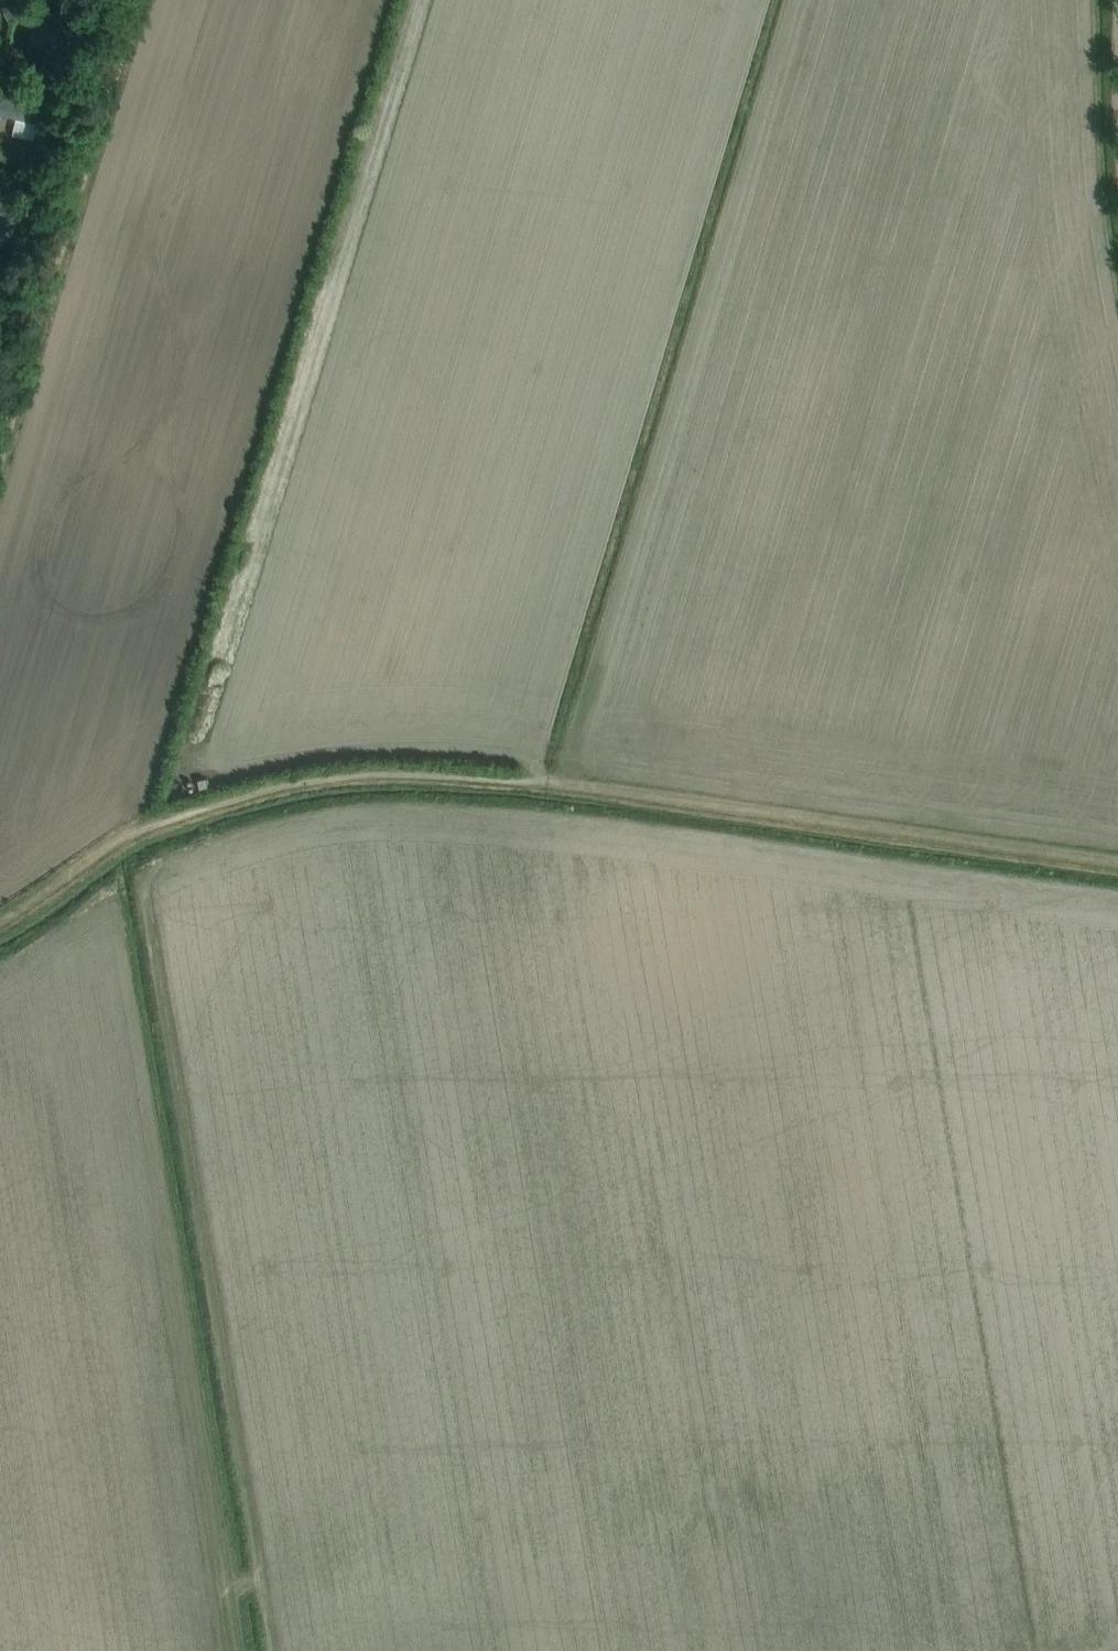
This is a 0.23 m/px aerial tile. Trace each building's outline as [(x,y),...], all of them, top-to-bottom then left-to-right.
[(9,93),(7,121),(51,124),(53,96),(9,93)]
